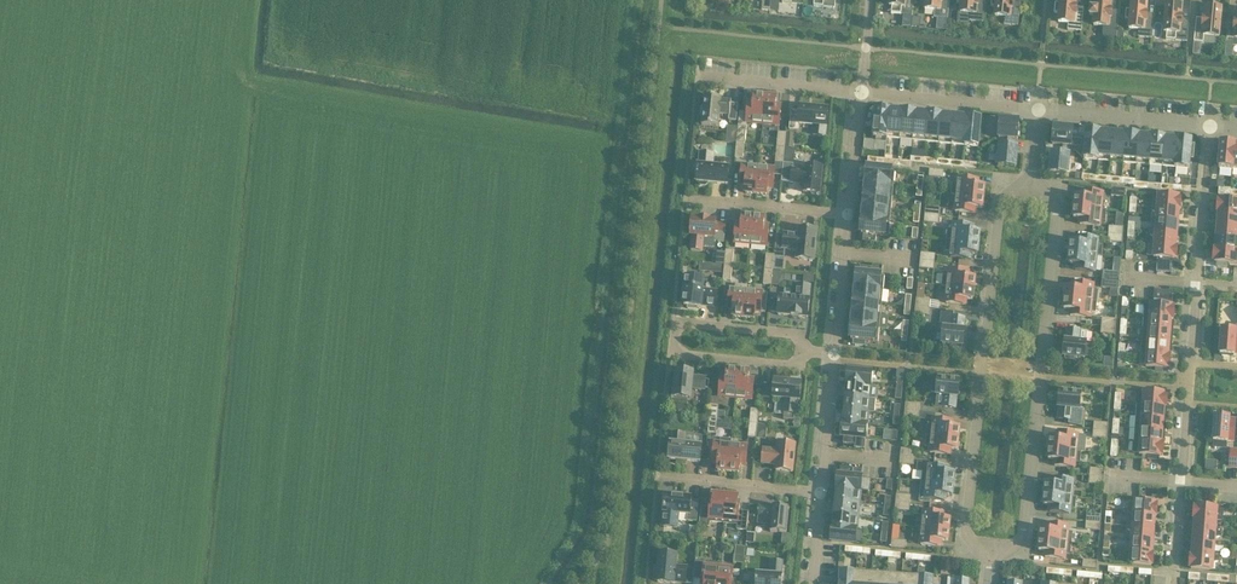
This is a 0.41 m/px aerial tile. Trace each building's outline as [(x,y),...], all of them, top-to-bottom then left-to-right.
[(762,2),(762,11),(771,11),(772,0),(763,0),(762,2)] [(814,6),(823,7),(835,8),(836,0),(814,0),(814,6)] [(890,6),(892,7),(892,14),(913,16),(914,0),(890,0),(890,6)] [(921,0),(926,1),(925,10),(935,11),(934,18),(948,19),(950,3),(949,3),(943,3),(943,0),(921,0)] [(957,4),(962,4),(961,13),(971,14),(970,21),(984,23),(985,6),(984,6),(984,7),(979,6),(979,0),(957,0),(957,4)] [(991,7),(996,8),(995,16),(1005,17),(1004,25),(1018,26),(1020,9),(1019,9),(1019,10),(1013,9),(1014,1),(1012,1),(1012,0),(992,0),(991,7)] [(1055,13),(1060,14),(1059,22),(1068,23),(1068,31),(1082,32),(1083,15),(1083,16),(1076,15),(1077,7),(1076,7),(1076,0),(1061,0),(1060,4),(1056,3),(1055,13)] [(1090,17),(1095,17),(1094,26),(1104,27),(1103,35),(1108,42),(1116,42),(1119,18),(1112,18),(1112,11),(1111,11),(1112,0),(1096,0),(1095,9),(1091,9),(1090,17)] [(1126,10),(1125,20),(1130,20),(1129,29),(1139,30),(1138,37),(1152,39),(1154,22),(1153,22),(1153,23),(1147,22),(1148,14),(1146,14),(1147,2),(1132,0),(1131,11),(1126,10)] [(1161,14),(1160,23),(1165,24),(1164,33),(1167,33),(1166,40),(1187,42),(1189,26),(1188,26),(1182,25),(1183,17),(1181,17),(1182,5),(1167,3),(1166,14),(1161,14)] [(1196,26),(1194,43),(1203,44),(1218,45),(1219,38),(1221,9),(1206,7),(1205,20),(1203,19),(1203,27),(1197,27),(1197,26),(1196,26)] [(1226,46),(1236,47),(1236,17),(1236,23),(1235,22),(1234,30),(1228,30),(1228,29),(1227,29),(1226,46)] [(763,124),(766,98),(755,97),(754,104),(748,103),(747,113),(740,112),(738,128),(738,129),(746,129),(747,122),(763,124)] [(702,107),(701,117),(703,117),(702,127),(719,128),(720,115),(729,116),(729,121),(737,122),(738,105),(731,104),(732,102),(722,101),(722,100),(705,98),(704,108),(702,107)] [(776,99),(766,98),(763,124),(780,126),(781,106),(776,106),(776,99)] [(791,111),(789,130),(798,131),(799,124),(814,126),(813,135),(825,136),(826,127),(827,127),(829,110),(800,107),(800,111),(791,111)] [(887,138),(890,111),(876,110),(876,112),(873,112),(872,120),(875,120),(874,137),(887,138)] [(890,111),(887,138),(900,140),(903,113),(902,113),(890,112),(890,111)] [(916,114),(903,113),(900,140),(913,141),(916,114)] [(916,114),(913,141),(926,142),(929,115),(928,115),(928,116),(916,114)] [(942,117),(929,115),(926,142),(939,144),(942,117)] [(942,117),(939,144),(952,145),(955,118),(942,117)] [(967,120),(955,118),(952,145),(965,146),(968,119),(967,119),(967,120)] [(968,119),(965,146),(979,148),(981,120),(968,119)] [(999,139),(1001,139),(1015,140),(1018,141),(1019,124),(1011,123),(1011,121),(1002,120),(1002,122),(1000,122),(999,139)] [(728,127),(726,142),(737,144),(738,129),(738,128),(728,127)] [(1056,146),(1070,148),(1072,148),(1072,147),(1081,148),(1082,140),(1073,139),(1073,131),(1072,131),(1072,128),(1063,128),(1063,130),(1054,129),(1053,146),(1056,146)] [(738,129),(737,144),(746,144),(747,130),(746,129),(738,129)] [(1098,161),(1100,133),(1087,132),(1084,159),(1098,161)] [(778,133),(777,148),(785,148),(786,133),(778,133)] [(1101,133),(1100,133),(1098,161),(1111,162),(1113,135),(1101,134),(1101,133)] [(1126,136),(1113,135),(1111,162),(1124,163),(1126,136)] [(1126,136),(1124,163),(1137,164),(1139,137),(1126,136)] [(1140,137),(1139,137),(1137,164),(1150,166),(1152,138),(1152,139),(1140,138),(1140,137)] [(1165,140),(1152,138),(1150,166),(1163,167),(1165,140)] [(1015,140),(1001,139),(1000,153),(997,153),(996,164),(998,164),(998,166),(1015,167),(1017,148),(1014,148),(1015,140)] [(1165,140),(1163,167),(1176,168),(1178,141),(1166,140),(1165,140)] [(1178,141),(1176,168),(1189,169),(1191,152),(1194,153),(1194,145),(1191,145),(1192,142),(1178,141)] [(746,144),(737,144),(735,158),(744,159),(746,144)] [(1232,171),(1235,146),(1221,145),(1221,147),(1219,147),(1219,153),(1220,153),(1219,169),(1232,171)] [(1070,148),(1056,146),(1055,154),(1052,153),(1050,173),(1068,174),(1068,173),(1070,173),(1071,162),(1069,161),(1070,148)] [(785,148),(777,148),(775,162),(783,163),(785,148)] [(785,148),(783,163),(794,164),(795,149),(785,148)] [(698,165),(697,182),(699,182),(699,184),(701,186),(706,186),(708,185),(708,183),(728,185),(729,168),(713,166),(714,154),(701,153),(699,165),(698,165)] [(783,163),(782,182),(791,183),(804,185),(804,192),(811,193),(812,195),(817,196),(818,194),(820,194),(823,167),(806,166),(806,170),(793,169),(794,164),(783,163)] [(756,194),(759,168),(742,166),(740,186),(746,186),(745,193),(756,194)] [(775,169),(759,168),(756,194),(767,195),(768,188),(773,189),(775,169)] [(867,182),(894,185),(895,171),(868,168),(867,182)] [(930,170),(929,178),(943,179),(944,171),(930,170)] [(951,194),(951,195),(983,198),(984,187),(978,186),(978,181),(959,179),(958,184),(953,184),(952,194),(951,194)] [(865,194),(865,195),(893,198),(894,185),(867,182),(866,194),(865,194)] [(1112,188),(1111,196),(1126,197),(1126,190),(1112,188)] [(1075,207),(1107,211),(1107,210),(1101,210),(1103,194),(1083,192),(1083,197),(1076,197),(1075,207)] [(865,195),(864,208),(891,210),(893,198),(865,195)] [(983,198),(951,195),(957,196),(955,212),(975,214),(975,208),(982,209),(983,198)] [(1151,207),(1179,209),(1180,209),(1181,198),(1180,198),(1180,197),(1158,195),(1158,203),(1152,204),(1151,207)] [(1236,214),(1236,201),(1219,200),(1219,201),(1218,201),(1217,212),(1218,212),(1218,213),(1236,214)] [(926,207),(925,215),(939,217),(940,209),(926,207)] [(1107,211),(1075,207),(1074,218),(1080,219),(1080,225),(1099,227),(1100,221),(1105,222),(1106,211),(1107,211)] [(1179,209),(1151,207),(1151,211),(1159,213),(1158,220),(1178,222),(1179,209)] [(863,220),(863,221),(890,223),(891,210),(864,208),(863,220)] [(1116,213),(1117,226),(1125,226),(1124,212),(1116,213)] [(1217,225),(1236,227),(1236,214),(1218,213),(1217,225)] [(939,217),(925,215),(924,223),(939,225),(939,217)] [(751,244),(754,218),(743,217),(742,224),(737,223),(735,243),(751,244)] [(765,219),(754,218),(751,244),(768,246),(770,227),(764,226),(765,219)] [(690,226),(689,233),(691,233),(691,236),(693,236),(691,251),(702,252),(703,246),(714,247),(715,241),(725,242),(726,225),(717,224),(717,223),(709,222),(710,220),(700,219),(700,221),(693,220),(692,224),(690,223),(690,225),(690,226)] [(1178,222),(1158,220),(1157,228),(1151,228),(1151,232),(1177,234),(1178,222)] [(890,223),(863,221),(861,234),(864,235),(863,242),(876,243),(877,236),(889,237),(890,223)] [(946,240),(979,244),(980,233),(973,232),(973,226),(954,224),(953,230),(948,230),(947,240),(946,240)] [(1217,225),(1217,237),(1236,239),(1236,227),(1217,225)] [(1108,234),(1123,236),(1123,227),(1109,226),(1108,234)] [(778,235),(776,256),(784,257),(785,249),(798,250),(797,259),(814,260),(817,230),(813,230),(813,228),(804,227),(804,229),(800,229),(799,236),(785,234),(785,235),(778,235)] [(1177,234),(1151,232),(1151,236),(1157,238),(1156,245),(1176,247),(1177,234)] [(1123,236),(1108,234),(1108,242),(1122,243),(1123,236)] [(1070,253),(1102,257),(1102,256),(1103,246),(1097,245),(1098,239),(1079,237),(1078,243),(1071,242),(1070,253)] [(1216,250),(1236,251),(1236,239),(1217,237),(1216,250)] [(979,244),(946,240),(946,241),(947,241),(946,251),(951,252),(951,258),(970,260),(971,254),(977,255),(979,244)] [(1156,245),(1150,244),(1150,246),(1149,255),(1155,256),(1155,258),(1158,258),(1157,272),(1171,273),(1172,259),(1175,259),(1175,258),(1177,258),(1177,247),(1176,247),(1156,245)] [(726,250),(724,266),(725,266),(732,266),(734,251),(726,250)] [(1216,250),(1215,250),(1214,250),(1213,261),(1215,261),(1215,262),(1217,263),(1217,267),(1227,268),(1227,263),(1236,264),(1236,252),(1236,251),(1216,250)] [(921,253),(920,261),(935,263),(935,255),(921,253)] [(1102,257),(1070,253),(1069,264),(1076,265),(1075,270),(1095,272),(1096,256),(1102,257)] [(766,255),(765,270),(773,270),(774,255),(766,255)] [(935,263),(920,261),(919,269),(934,270),(935,263)] [(732,266),(725,266),(723,281),(731,281),(732,266)] [(857,288),(883,290),(885,277),(873,276),(873,268),(861,267),(860,274),(858,274),(856,288),(857,288)] [(773,270),(765,270),(763,285),(771,285),(773,270)] [(942,286),(974,290),(975,279),(968,278),(969,272),(949,270),(949,276),(943,275),(942,286)] [(1102,280),(1119,281),(1119,273),(1103,271),(1102,280)] [(884,288),(891,289),(892,277),(885,276),(884,288)] [(684,287),(683,297),(685,297),(684,306),(688,306),(688,309),(697,310),(697,307),(701,307),(701,305),(716,306),(717,292),(703,291),(704,280),(687,278),(686,287),(684,287)] [(1119,281),(1102,280),(1101,288),(1118,289),(1119,281)] [(1065,299),(1097,302),(1098,302),(1092,301),(1093,285),(1074,283),(1073,289),(1066,288),(1065,299)] [(730,290),(728,309),(734,310),(733,317),(744,318),(746,291),(747,286),(746,285),(746,286),(736,285),(735,290),(730,290)] [(771,300),(770,312),(778,313),(778,315),(792,316),(792,317),(801,318),(801,317),(808,318),(810,301),(809,301),(810,287),(798,286),(797,300),(792,299),(792,298),(784,297),(784,299),(780,298),(779,301),(771,300)] [(974,290),(942,286),(942,287),(947,287),(946,303),(965,305),(966,300),(973,300),(974,290)] [(855,300),(855,301),(882,303),(883,290),(857,288),(855,300)] [(746,291),(744,318),(755,319),(755,312),(761,313),(766,313),(768,294),(763,293),(746,291)] [(1155,291),(1154,305),(1151,305),(1151,307),(1145,306),(1144,315),(1144,317),(1173,319),(1174,308),(1172,307),(1172,306),(1170,306),(1170,302),(1171,292),(1155,291)] [(915,307),(930,308),(931,301),(916,299),(915,307)] [(1097,302),(1065,299),(1064,310),(1071,310),(1070,316),(1090,318),(1090,313),(1096,313),(1097,303),(1097,302)] [(882,303),(855,301),(854,314),(881,316),(882,303)] [(930,308),(915,307),(915,315),(929,316),(930,308)] [(942,313),(941,328),(944,328),(942,344),(953,345),(953,348),(961,349),(961,346),(963,346),(964,331),(963,331),(965,319),(952,318),(953,314),(942,313)] [(854,314),(853,326),(879,329),(881,316),(854,314)] [(1144,317),(1143,329),(1172,332),(1172,331),(1170,331),(1171,326),(1173,326),(1173,320),(1173,319),(1144,317)] [(1102,318),(1101,326),(1116,327),(1116,319),(1102,318)] [(853,326),(852,326),(851,340),(878,343),(879,329),(853,326)] [(1116,327),(1101,326),(1101,334),(1115,335),(1116,327)] [(1143,329),(1142,342),(1171,344),(1169,343),(1170,339),(1172,339),(1172,332),(1143,329)] [(1086,344),(1087,332),(1080,331),(1068,330),(1067,341),(1066,341),(1064,357),(1065,357),(1065,360),(1074,361),(1074,358),(1085,359),(1085,357),(1090,358),(1092,346),(1086,346),(1086,344)] [(1219,345),(1221,345),(1220,354),(1222,355),(1222,356),(1229,356),(1229,355),(1234,356),(1234,354),(1236,354),(1236,333),(1236,331),(1222,330),(1221,336),(1220,335),(1219,345)] [(1142,342),(1141,354),(1170,356),(1171,356),(1168,356),(1169,351),(1171,351),(1171,344),(1142,342)] [(1170,356),(1141,354),(1141,356),(1140,365),(1146,365),(1146,367),(1167,369),(1167,368),(1170,368),(1170,356)] [(848,384),(871,386),(873,373),(848,370),(847,384),(848,384)] [(736,398),(738,372),(728,371),(727,377),(721,377),(719,396),(736,398)] [(678,372),(675,398),(691,399),(692,388),(705,390),(706,380),(692,378),(693,373),(678,372)] [(738,372),(736,398),(752,400),(754,380),(749,380),(749,373),(738,372)] [(936,407),(943,407),(955,409),(956,397),(958,397),(959,382),(958,382),(958,379),(950,378),(949,381),(939,380),(938,382),(933,381),(932,392),(937,393),(936,407)] [(775,381),(773,398),(786,400),(784,420),(795,421),(797,401),(800,401),(802,384),(775,381)] [(763,384),(762,399),(769,400),(771,385),(763,384)] [(848,384),(847,397),(870,399),(871,386),(848,384)] [(1060,408),(1059,419),(1070,421),(1070,424),(1081,426),(1082,409),(1079,409),(1081,394),(1070,393),(1071,391),(1062,390),(1062,392),(1060,392),(1059,408),(1060,408)] [(1137,405),(1166,407),(1167,395),(1165,395),(1165,394),(1144,392),(1144,394),(1138,394),(1137,403),(1137,405)] [(875,400),(870,399),(847,397),(845,410),(874,413),(875,400)] [(783,402),(775,402),(774,413),(783,413),(783,402)] [(906,403),(905,411),(919,412),(920,404),(906,403)] [(674,404),(673,412),(685,413),(686,405),(674,404)] [(711,405),(709,419),(717,420),(719,406),(711,405)] [(1166,407),(1137,405),(1136,417),(1165,419),(1166,412),(1164,412),(1164,407),(1166,407)] [(750,423),(757,424),(759,410),(751,409),(750,423)] [(845,410),(844,422),(844,423),(868,425),(869,412),(845,410)] [(919,412),(905,411),(904,418),(919,420),(919,412)] [(1213,427),(1212,436),(1214,436),(1213,441),(1215,442),(1214,447),(1226,448),(1226,442),(1228,443),(1228,441),(1234,442),(1236,420),(1229,420),(1229,418),(1224,418),(1224,416),(1217,416),(1217,417),(1215,417),(1214,427),(1213,427)] [(1165,419),(1136,417),(1135,429),(1164,431),(1165,424),(1163,424),(1163,419),(1165,420),(1165,419)] [(717,420),(709,419),(708,434),(716,434),(717,420)] [(928,425),(926,436),(958,439),(959,429),(952,428),(953,422),(934,420),(933,426),(928,425)] [(844,423),(844,422),(843,422),(841,436),(844,436),(843,444),(856,445),(856,438),(866,439),(868,425),(844,423)] [(757,424),(750,423),(748,438),(756,438),(757,424)] [(1093,430),(1108,431),(1108,424),(1094,423),(1093,430)] [(1164,431),(1135,429),(1134,442),(1164,444),(1164,443),(1164,437),(1162,437),(1162,432),(1164,432),(1164,431)] [(1108,431),(1093,430),(1093,438),(1107,439),(1108,431)] [(668,443),(667,453),(670,454),(669,460),(677,460),(677,464),(686,465),(687,461),(700,463),(702,446),(701,446),(694,445),(695,443),(696,436),(685,434),(673,433),(672,441),(671,441),(671,443),(668,443)] [(1076,452),(1076,451),(1078,435),(1058,433),(1057,439),(1051,438),(1050,449),(1076,452)] [(958,439),(926,436),(925,447),(931,448),(930,453),(950,455),(950,450),(957,450),(958,439)] [(731,445),(732,445),(732,439),(731,439),(731,440),(721,439),(720,444),(715,444),(713,463),(718,464),(718,470),(729,472),(731,445)] [(763,449),(762,464),(776,465),(776,470),(793,472),(796,444),(794,444),(794,442),(787,441),(787,443),(779,443),(778,451),(763,449)] [(1164,444),(1134,442),(1134,443),(1133,452),(1139,453),(1139,455),(1149,455),(1148,460),(1158,460),(1158,456),(1161,456),(1161,455),(1163,456),(1164,444)] [(731,445),(729,472),(739,473),(740,466),(746,466),(748,447),(732,445),(731,445)] [(901,449),(900,456),(915,458),(916,450),(901,449)] [(1076,452),(1050,449),(1048,460),(1055,460),(1055,466),(1074,468),(1075,462),(1080,463),(1082,452),(1076,451),(1076,452)] [(915,458),(900,456),(900,464),(914,466),(915,458)] [(1217,469),(1217,460),(1206,460),(1206,469),(1217,469)] [(927,482),(953,485),(955,474),(948,474),(948,468),(929,466),(928,472),(923,471),(922,481),(921,481),(921,482),(927,483),(927,482)] [(838,489),(861,491),(862,477),(853,476),(853,469),(841,468),(840,475),(838,475),(836,489),(838,489)] [(1090,468),(1090,476),(1104,477),(1105,470),(1090,468)] [(1104,477),(1090,476),(1089,484),(1103,485),(1104,477)] [(1046,484),(1045,495),(1077,498),(1071,497),(1073,481),(1053,479),(1053,484),(1046,484)] [(927,482),(927,483),(925,499),(945,501),(945,495),(952,496),(953,485),(927,482)] [(838,489),(836,502),(860,504),(861,491),(838,489)] [(663,499),(662,509),(664,509),(664,512),(665,513),(663,527),(677,528),(679,514),(688,515),(687,521),(697,522),(699,503),(691,502),(692,498),(683,497),(684,494),(674,493),(674,496),(665,496),(665,499),(663,499)] [(724,523),(726,494),(717,493),(717,495),(714,495),(714,501),(711,501),(710,509),(701,508),(699,525),(709,526),(709,522),(724,523)] [(726,494),(724,523),(738,524),(737,529),(747,530),(749,513),(739,512),(740,504),(738,503),(739,497),(736,497),(736,495),(726,494)] [(896,494),(896,502),(910,504),(911,496),(896,494)] [(1077,498),(1045,495),(1044,505),(1050,506),(1050,512),(1069,514),(1070,508),(1075,509),(1076,498),(1077,498)] [(1134,514),(1155,516),(1157,516),(1157,505),(1156,505),(1156,503),(1153,503),(1154,499),(1144,498),(1144,502),(1135,502),(1134,504),(1128,503),(1128,512),(1127,514),(1134,515),(1134,514)] [(836,502),(835,514),(859,517),(860,504),(836,502)] [(910,504),(896,502),(895,510),(909,512),(910,504)] [(1216,521),(1222,521),(1222,520),(1223,511),(1217,510),(1217,508),(1208,507),(1209,503),(1199,502),(1199,507),(1196,506),(1196,508),(1194,507),(1193,519),(1195,519),(1216,521)] [(758,517),(757,524),(771,526),(770,532),(787,534),(789,508),(773,506),(773,507),(759,506),(758,510),(758,512),(758,517)] [(924,512),(922,528),(949,531),(950,520),(943,519),(944,514),(924,512)] [(835,514),(834,527),(857,530),(859,517),(835,514)] [(1087,514),(1086,522),(1100,523),(1101,515),(1087,514)] [(1127,523),(1126,526),(1154,528),(1155,516),(1134,514),(1134,515),(1133,522),(1127,523)] [(1195,519),(1194,532),(1221,534),(1222,530),(1216,528),(1216,521),(1195,519)] [(1100,523),(1086,522),(1085,530),(1100,531),(1100,523)] [(1041,529),(1040,540),(1072,544),(1073,533),(1067,532),(1068,527),(1049,524),(1048,530),(1041,529)] [(1154,528),(1126,526),(1126,530),(1132,532),(1132,539),(1153,541),(1154,528)] [(834,527),(832,527),(831,541),(856,543),(857,530),(834,527)] [(949,531),(922,528),(921,545),(940,547),(941,541),(948,542),(949,531)] [(747,532),(746,542),(754,543),(755,533),(747,532)] [(1221,534),(1194,532),(1193,544),(1214,546),(1215,538),(1221,538),(1221,534)] [(1153,541),(1132,539),(1131,546),(1125,547),(1125,551),(1152,553),(1153,541)] [(892,540),(891,548),(905,549),(906,542),(892,540)] [(1072,544),(1040,540),(1039,551),(1046,552),(1045,558),(1065,560),(1065,554),(1071,554),(1072,544)] [(1214,546),(1193,544),(1192,556),(1219,558),(1220,554),(1214,553),(1214,546)] [(736,546),(734,563),(744,564),(745,547),(736,546)] [(1152,553),(1125,551),(1124,555),(1130,557),(1130,564),(1151,566),(1151,565),(1153,565),(1154,554),(1152,554),(1152,553)] [(655,580),(658,581),(658,582),(674,583),(674,580),(685,581),(685,583),(693,583),(694,569),(675,567),(676,555),(661,554),(659,569),(656,569),(655,580)] [(1219,558),(1192,556),(1192,557),(1190,557),(1190,568),(1191,568),(1191,569),(1212,571),(1213,563),(1219,562),(1219,558)] [(756,583),(782,583),(783,561),(771,560),(770,575),(757,574),(756,583)] [(1083,560),(1082,568),(1097,569),(1098,561),(1083,560)] [(720,569),(720,564),(696,561),(694,579),(703,580),(703,583),(717,583),(719,568),(720,569)] [(717,583),(732,583),(733,570),(720,569),(719,568),(717,583)] [(857,572),(841,571),(840,583),(856,583),(857,572)] [(857,572),(856,583),(871,583),(872,574),(857,572)] [(872,574),(871,583),(886,583),(887,575),(872,574)] [(887,575),(886,583),(901,583),(902,576),(887,575)] [(902,576),(901,583),(917,583),(917,577),(902,576)]
